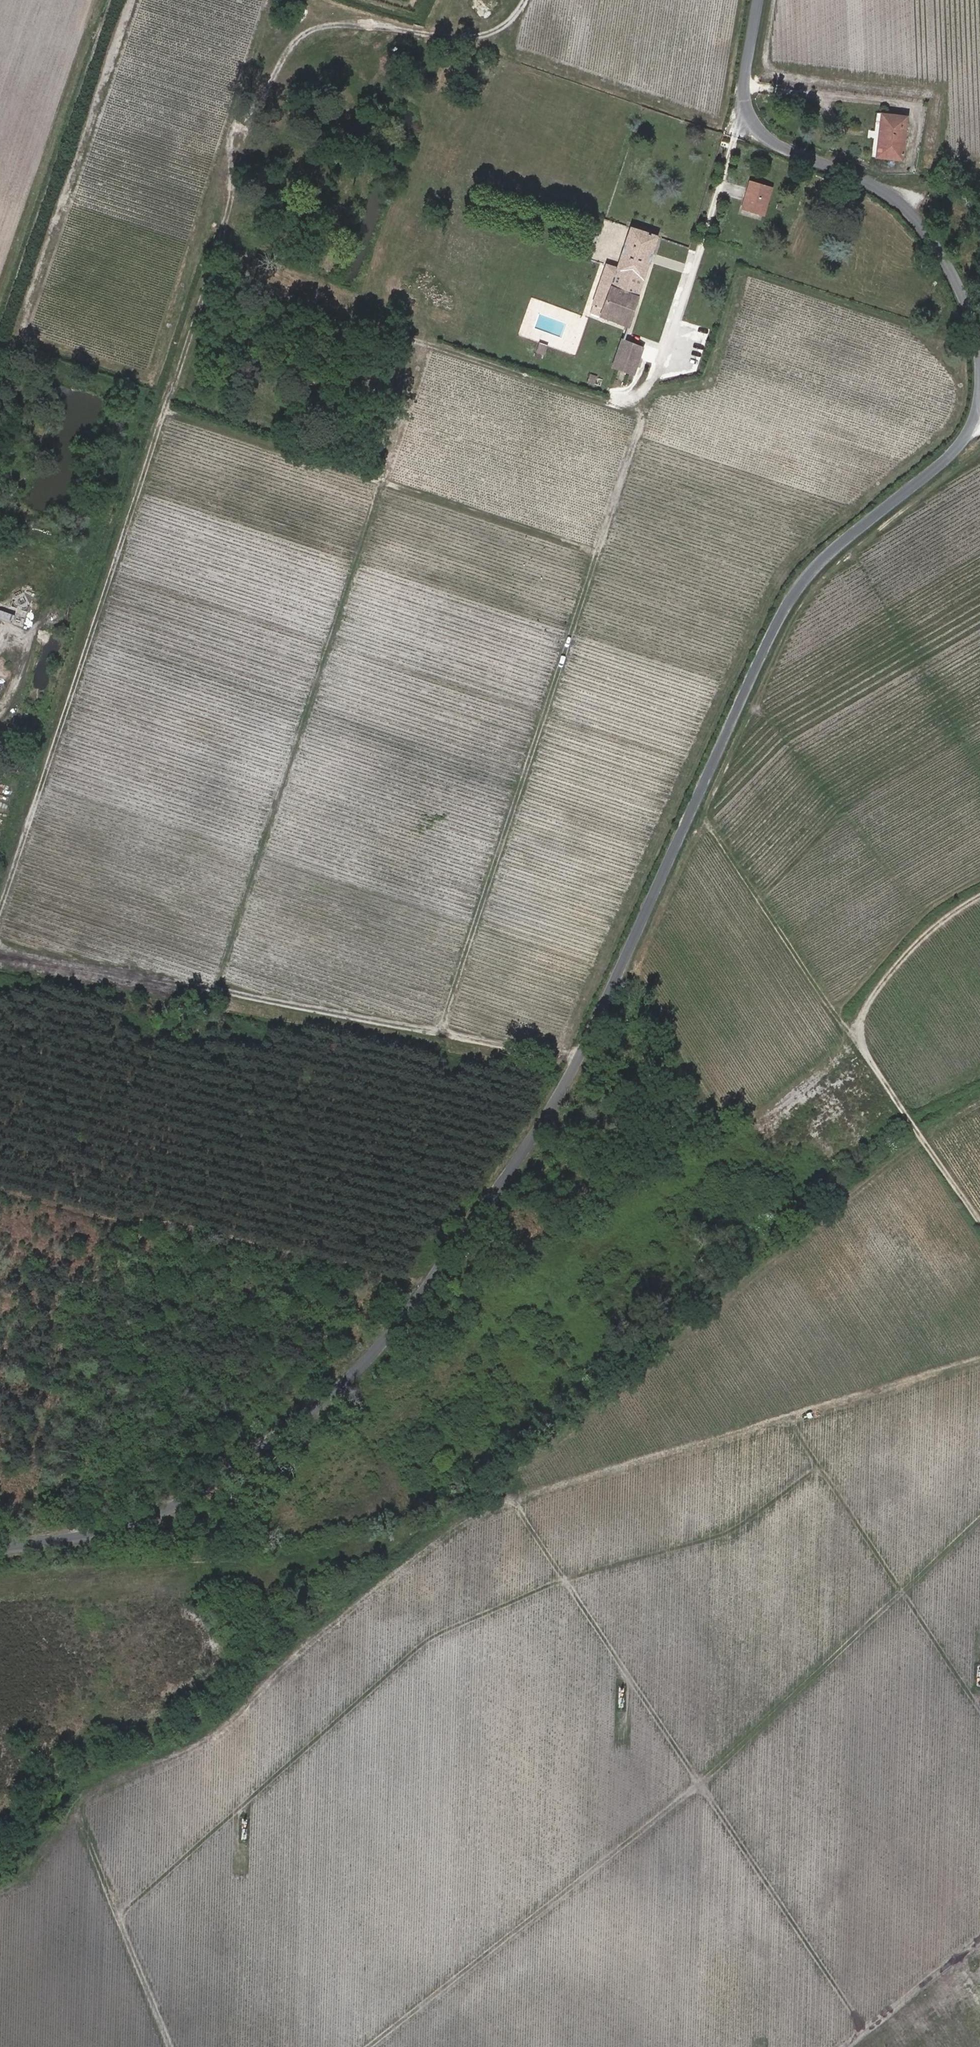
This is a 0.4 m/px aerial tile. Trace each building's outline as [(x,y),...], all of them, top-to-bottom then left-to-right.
[(877,120),(873,164),(898,164),(902,122),(877,120)] [(751,191),(742,217),(764,224),(771,199),(751,191)] [(655,240),(630,231),(616,271),(605,267),(591,310),(627,322),(655,240)] [(637,348),(619,342),(610,367),(628,373),(637,348)]
